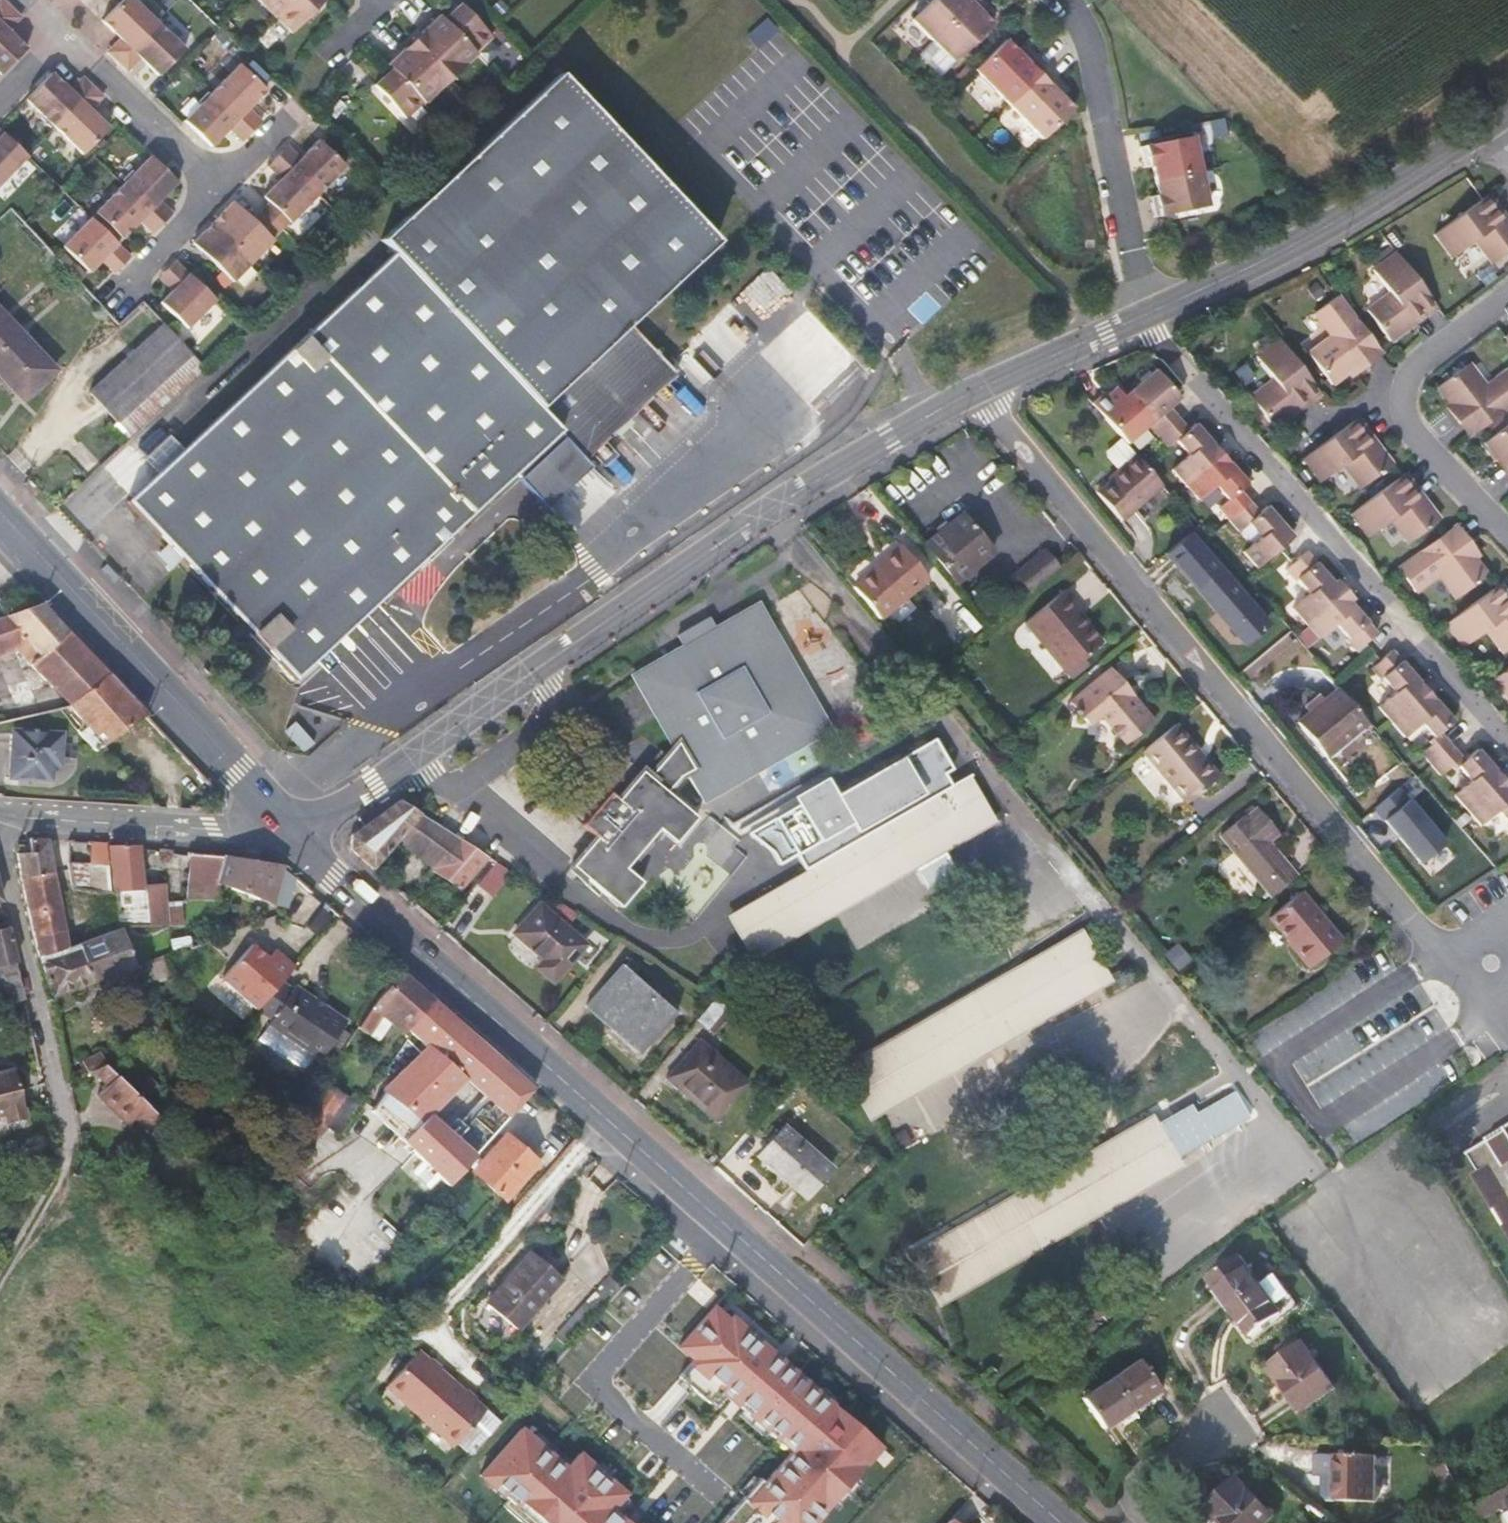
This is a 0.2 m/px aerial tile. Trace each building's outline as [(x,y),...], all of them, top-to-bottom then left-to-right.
[(1,74),(27,48),(8,29),(19,18),(1,0),(0,0),(0,74),(1,74)] [(158,77),(184,49),(133,0),(124,0),(102,22),(120,39),(106,53),(125,71),(138,58),(158,77)] [(296,28),(325,0),(268,0),(296,28)] [(997,27),(984,13),(991,7),(984,0),(939,0),(917,22),(957,65),(997,27)] [(377,82),(407,114),(486,33),(456,2),(442,16),(434,12),(387,61),(390,67),(377,82)] [(167,10),(160,17),(185,44),(192,38),(167,10)] [(1027,47),(1020,53),(1009,41),(975,74),(1041,140),(1074,109),(1061,95),(1067,89),(1027,47)] [(246,110),(263,93),(238,68),(183,123),(209,148),(226,131),(239,144),(259,123),(246,110)] [(69,90),(51,73),(26,99),(82,153),(107,128),(90,110),(102,99),(80,78),(69,90)] [(181,450),(158,471),(125,502),(164,544),(178,560),(288,679),(422,556),(444,535),(511,474),(548,440),(556,432),(572,450),(664,367),(660,362),(627,325),(716,240),(559,74),(380,241),(393,256),(181,450)] [(1158,190),(1148,192),(1153,215),(1206,205),(1192,133),(1137,144),(1141,164),(1153,162),(1158,190)] [(25,158),(0,134),(0,184),(25,158)] [(189,243),(228,282),(268,241),(266,239),(282,222),(285,225),(341,167),(316,141),(297,161),(283,148),(265,167),(276,179),(258,198),(263,203),(247,220),(229,202),(189,243)] [(156,203),(173,185),(147,160),(61,248),(86,273),(98,261),(103,256),(116,269),(134,251),(121,238),(144,215),(157,227),(169,215),(156,203)] [(1507,252),(1507,220),(1488,194),(1435,234),(1452,257),(1475,240),(1493,263),(1507,252)] [(1453,258),(1469,277),(1488,262),(1473,242),(1453,258)] [(1367,310),(1390,340),(1436,306),(1396,252),(1373,269),(1390,292),(1367,310)] [(111,274),(116,269),(103,256),(98,261),(111,274)] [(183,329),(210,301),(171,262),(161,272),(173,285),(167,291),(156,303),(183,329)] [(167,291),(173,285),(161,272),(155,279),(167,291)] [(1332,383),(1378,349),(1337,295),(1315,312),(1332,336),(1309,353),(1332,383)] [(16,331),(0,314),(0,347),(16,331)] [(88,389),(115,420),(189,354),(161,324),(88,389)] [(53,370),(16,331),(0,347),(0,373),(23,397),(53,370)] [(1274,427),(1320,393),(1279,339),(1256,356),(1274,379),(1251,396),(1274,427)] [(1486,385),(1469,363),(1438,386),(1472,432),(1507,406),(1507,369),(1486,385)] [(572,450),(582,461),(673,378),(664,367),(572,450)] [(1291,538),(1264,507),(1256,514),(1236,491),(1244,485),(1192,424),(1184,431),(1166,410),(1173,404),(1167,396),(1170,393),(1152,373),(1123,397),(1116,387),(1104,396),(1101,392),(1088,403),(1117,437),(1125,446),(1146,428),(1164,449),(1172,442),(1185,457),(1169,472),(1195,501),(1212,487),(1224,502),(1216,510),(1235,532),(1245,524),(1258,540),(1242,553),(1255,570),(1291,538)] [(1344,464),(1361,487),(1392,464),(1358,418),(1304,458),(1320,481),(1344,464)] [(1485,441),(1507,471),(1507,424),(1485,441)] [(167,436),(146,457),(158,471),(181,450),(167,436)] [(1104,455),(1117,470),(1133,456),(1125,446),(1117,437),(1104,448),(1104,455)] [(548,440),(511,474),(517,480),(552,447),(548,440)] [(1160,487),(1133,456),(1117,470),(1111,475),(1113,478),(1091,497),(1116,525),(1160,487)] [(1392,519),(1408,541),(1439,519),(1405,473),(1351,513),(1368,536),(1392,519)] [(989,555),(958,517),(921,547),(953,585),(989,555)] [(1439,574),(1456,597),(1488,575),(1452,527),(1398,568),(1415,591),(1439,574)] [(444,535),(422,556),(426,561),(448,541),(444,535)] [(1163,555),(1240,644),(1264,623),(1186,535),(1163,555)] [(153,554),(167,570),(178,560),(164,544),(153,554)] [(879,569),(877,567),(858,581),(886,615),(931,579),(904,546),(888,558),(890,560),(879,569)] [(1347,603),(1331,584),(1304,553),(1283,572),(1292,583),(1295,582),(1307,596),(1291,611),(1317,641),(1333,626),(1344,639),(1343,641),(1354,653),(1375,634),(1347,603)] [(1028,595),(1056,571),(1041,554),(1013,577),(1028,595)] [(1351,599),(1335,580),(1331,584),(1347,603),(1351,599)] [(1503,652),(1507,648),(1507,593),(1500,583),(1446,623),(1463,647),(1487,629),(1503,652)] [(1080,612),(1064,592),(1024,625),(1064,674),(1100,645),(1086,627),(1083,629),(1074,617),(1080,612)] [(711,791),(716,799),(836,728),(760,602),(715,627),(720,635),(756,614),(823,724),(711,791)] [(0,616),(0,652),(29,642),(39,656),(29,665),(68,707),(107,674),(76,641),(40,603),(0,616)] [(683,646),(660,660),(665,668),(644,680),(681,743),(673,752),(650,778),(643,771),(618,799),(610,792),(581,825),(595,837),(595,838),(627,865),(659,828),(675,843),(697,818),(667,792),(680,778),(696,767),(711,791),(823,724),(756,614),(720,635),(715,627),(710,620),(678,639),(683,646)] [(1475,750),(1463,761),(1438,733),(1451,721),(1390,652),(1369,670),(1379,682),(1380,680),(1393,694),(1376,709),(1402,739),(1418,723),(1432,739),(1428,743),(1431,746),(1420,755),(1440,777),(1454,765),(1468,781),(1452,796),(1479,827),(1495,812),(1507,826),(1507,787),(1475,750)] [(644,680),(665,668),(660,660),(630,678),(673,752),(681,743),(644,680)] [(1494,678),(1507,697),(1507,667),(1494,678)] [(1083,723),(1095,713),(1098,717),(1123,747),(1151,724),(1108,672),(1067,705),(1083,723)] [(68,707),(102,746),(143,712),(125,693),(107,674),(68,707)] [(1294,725),(1324,759),(1366,722),(1336,689),(1294,725)] [(1095,713),(1083,723),(1086,727),(1098,717),(1095,713)] [(1173,726),(1140,754),(1183,806),(1216,779),(1173,726)] [(56,765),(57,735),(10,732),(7,777),(47,780),(48,765),(56,765)] [(730,914),(756,960),(1001,822),(975,776),(945,793),(936,777),(944,772),(928,743),(830,798),(821,781),(788,800),(793,809),(752,832),(746,835),(762,850),(768,862),(786,852),(799,875),(730,914)] [(1401,785),(1374,807),(1421,863),(1447,841),(1401,785)] [(349,838),(349,850),(369,869),(395,840),(433,863),(425,872),(456,890),(485,857),(396,804),(349,838)] [(1257,810),(1248,817),(1247,816),(1221,837),(1271,899),(1296,878),(1268,844),(1278,836),(1257,810)] [(17,853),(21,876),(52,872),(47,840),(29,838),(29,843),(30,852),(20,853),(17,853)] [(571,865),(619,907),(641,882),(625,867),(627,865),(595,838),(571,865)] [(30,852),(29,843),(20,844),(20,853),(30,852)] [(97,863),(106,864),(104,843),(96,843),(97,863)] [(139,891),(135,849),(108,846),(114,891),(139,891)] [(189,875),(216,878),(221,856),(190,853),(189,875)] [(269,906),(280,867),(221,856),(216,878),(215,885),(269,906)] [(475,885),(486,894),(506,870),(493,862),(475,885)] [(290,875),(280,867),(269,906),(278,910),(281,907),(290,875)] [(21,876),(33,938),(63,930),(52,872),(21,876)] [(216,887),(189,886),(188,899),(215,900),(216,887)] [(114,891),(95,891),(96,905),(115,905),(114,891)] [(1339,943),(1300,894),(1269,920),(1286,941),(1288,940),(1298,953),(1294,956),(1306,970),(1339,943)] [(574,911),(554,899),(544,910),(561,925),(574,911)] [(536,968),(551,980),(584,945),(561,925),(544,910),(537,904),(512,932),(542,961),(536,968)] [(325,907),(307,926),(320,938),(320,937),(338,918),(325,907)] [(134,968),(133,966),(118,927),(36,958),(48,997),(134,968)] [(14,962),(6,928),(0,929),(0,965),(14,962)] [(1086,931),(841,1069),(869,1119),(1114,980),(1086,931)] [(249,946),(219,979),(255,1011),(291,970),(277,958),(270,965),(249,946)] [(14,962),(0,965),(0,1005),(23,1001),(14,962)] [(589,1006),(642,1052),(679,1010),(626,964),(589,1006)] [(399,972),(368,1011),(376,1017),(382,1009),(406,1030),(432,1001),(416,987),(399,972)] [(316,1058),(342,1022),(293,986),(268,1023),(316,1058)] [(1280,1050),(1330,1129),(1372,1103),(1352,1069),(1394,1042),(1431,1101),(1471,1076),(1434,1016),(1402,1036),(1372,990),(1280,1050)] [(432,1001),(406,1030),(428,1050),(380,1092),(383,1097),(371,1113),(397,1137),(402,1142),(428,1115),(463,1078),(490,1052),(463,1028),(432,1001)] [(713,1001),(701,1017),(711,1025),(726,1009),(713,1001)] [(344,1057),(346,1059),(376,1017),(368,1011),(328,1066),(334,1070),(344,1057)] [(749,1084),(703,1042),(669,1079),(715,1121),(749,1084)] [(505,1066),(490,1052),(463,1078),(481,1094),(505,1066)] [(102,1065),(96,1053),(77,1063),(83,1075),(92,1070),(102,1065)] [(163,1122),(102,1065),(92,1070),(108,1086),(99,1096),(129,1125),(136,1119),(150,1134),(163,1122)] [(413,1152),(445,1182),(531,1088),(509,1069),(505,1066),(481,1094),(447,1132),(434,1146),(426,1138),(413,1152)] [(25,1120),(14,1070),(0,1074),(0,1115),(2,1114),(5,1125),(25,1120)] [(317,1123),(336,1101),(317,1083),(299,1108),(317,1123)] [(349,1112),(336,1101),(317,1123),(332,1137),(349,1112)] [(434,1146),(447,1132),(428,1115),(402,1142),(413,1152),(426,1138),(434,1146)] [(913,1251),(941,1301),(1185,1168),(1158,1118),(913,1251)] [(762,1153),(811,1198),(837,1169),(788,1124),(762,1153)] [(1489,1143),(1490,1145),(1469,1158),(1480,1175),(1473,1179),(1494,1213),(1497,1212),(1506,1227),(1503,1229),(1507,1237),(1507,1131),(1489,1143)] [(397,1137),(389,1145),(394,1150),(402,1142),(397,1137)] [(473,1174),(501,1199),(532,1163),(505,1139),(473,1174)] [(250,1201),(245,1207),(252,1213),(257,1207),(250,1201)] [(559,1279),(530,1252),(485,1302),(515,1329),(559,1279)] [(1238,1254),(1207,1278),(1249,1335),(1293,1301),(1273,1273),(1260,1283),(1238,1254)] [(1109,1374),(1129,1404),(1183,1364),(1163,1335),(1109,1374)] [(1307,1396),(1333,1377),(1302,1336),(1268,1361),(1281,1378),(1288,1372),(1307,1396)] [(467,1428),(484,1409),(416,1350),(384,1387),(451,1446),(455,1442),(467,1428)] [(979,1375),(985,1381),(998,1367),(992,1361),(979,1375)] [(1299,1402),(1307,1396),(1288,1372),(1281,1378),(1299,1402)] [(467,1428),(455,1442),(460,1447),(473,1433),(467,1428)] [(1316,1471),(1349,1500),(1374,1470),(1341,1441),(1316,1471)] [(464,1469),(476,1480),(499,1454),(486,1443),(464,1469)] [(1381,1495),(1389,1495),(1390,1455),(1382,1455),(1381,1495)] [(1281,1515),(1242,1481),(1214,1514),(1223,1522),(1226,1519),(1231,1522),(1274,1522),(1281,1515)] [(1474,1504),(1481,1519),(1505,1507),(1507,1513),(1507,1487),(1474,1504)]
